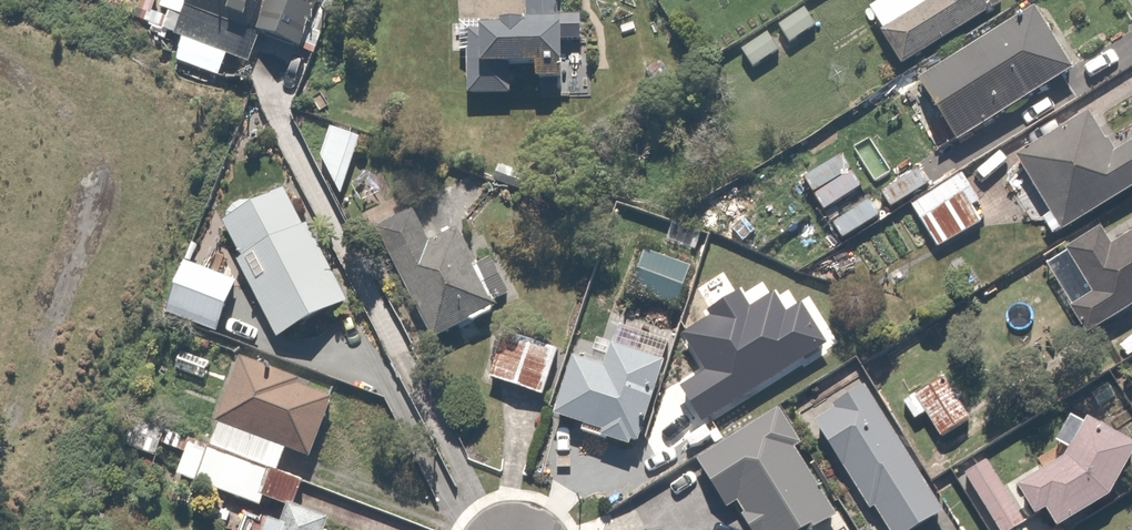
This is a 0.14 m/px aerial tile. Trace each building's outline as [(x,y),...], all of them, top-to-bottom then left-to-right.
[(146,25),(160,30),(155,46),(240,76),(267,0),(155,0),(146,25)] [(254,40),(298,57),(320,0),(270,0),(254,40)] [(436,105),(475,106),(476,83),(540,84),(539,107),(578,108),(580,28),(559,27),(560,0),(518,0),(517,35),(438,33),(436,105)] [(892,76),(1006,13),(999,0),(893,0),(860,18),(892,76)] [(1044,18),(895,106),(930,165),(1079,77),(1044,18)] [(790,31),(766,45),(774,59),(799,45),(790,31)] [(753,48),(729,62),(742,83),(765,69),(753,48)] [(1058,237),(1131,200),(1131,151),(1125,155),(1107,119),(1020,163),(1058,237)] [(327,218),(357,143),(325,137),(312,179),(327,218)] [(965,183),(906,218),(930,259),(980,229),(969,211),(979,205),(965,183)] [(273,199),(208,233),(229,274),(225,276),(264,351),(338,312),(300,238),(295,241),(273,199)] [(412,216),(366,236),(418,354),(495,321),(475,275),(463,280),(450,250),(430,258),(412,216)] [(1131,315),(1131,248),(1123,254),(1111,234),(1086,250),(1110,288),(1069,313),(1087,342),(1131,315)] [(691,272),(640,256),(625,305),(676,320),(691,272)] [(224,295),(169,278),(156,322),(210,339),(224,295)] [(482,345),(472,397),(537,409),(547,358),(482,345)] [(648,431),(671,374),(604,347),(591,380),(570,372),(547,429),(616,456),(618,450),(638,458),(644,443),(640,442),(645,430),(648,431)] [(231,367),(204,434),(296,472),(321,412),(288,399),(291,391),(231,367)] [(964,434),(940,390),(913,404),(937,449),(964,434)] [(855,398),(799,434),(857,525),(865,520),(872,529),(936,529),(938,529),(855,398)] [(777,416),(675,473),(705,525),(727,512),(737,529),(832,529),(833,529),(791,455),(797,452),(777,416)] [(1015,498),(1051,529),(1079,529),(1111,513),(1131,477),(1131,454),(1093,423),(1060,476),(1015,498)] [(272,465),(204,439),(195,464),(262,489),(272,465)] [(284,498),(167,456),(152,495),(245,529),(251,511),(276,520),(284,498)] [(953,490),(975,529),(1014,529),(982,474),(953,490)] [(272,521),(269,529),(295,529),(272,521)]
